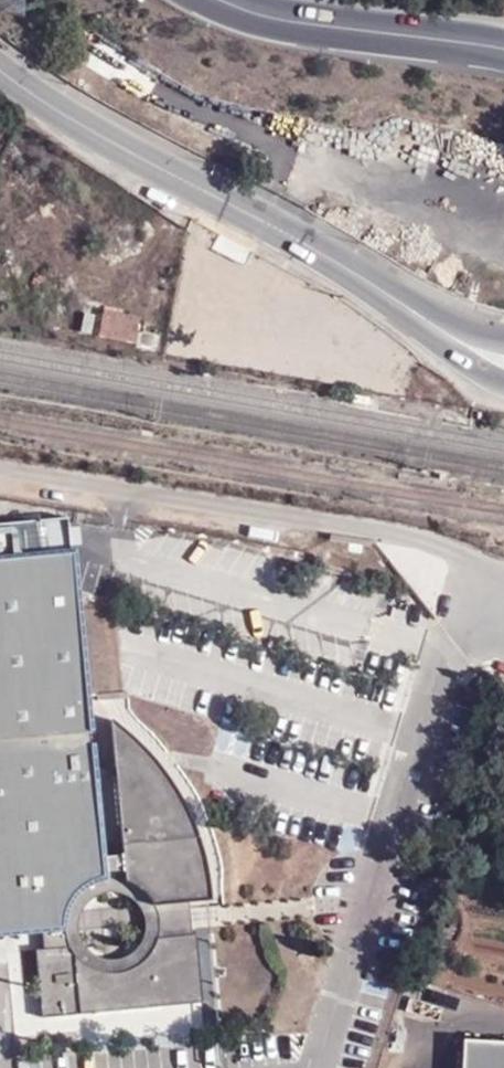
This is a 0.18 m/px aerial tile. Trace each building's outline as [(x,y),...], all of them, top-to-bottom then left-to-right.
[(127,344),(131,320),(101,312),(96,337),(127,344)] [(139,320),(132,318),(131,320),(127,344),(126,345),(134,346),(139,320)] [(203,1000),(197,935),(192,935),(188,900),(208,898),(206,878),(201,855),(194,830),(184,807),(172,786),(158,766),(140,745),(113,723),(124,853),(108,854),(73,515),(0,522),(0,935),(44,931),(45,950),(37,950),(43,1015),(203,1000)] [(462,1043),(461,1067),(503,1067),(503,1045),(462,1043)]
